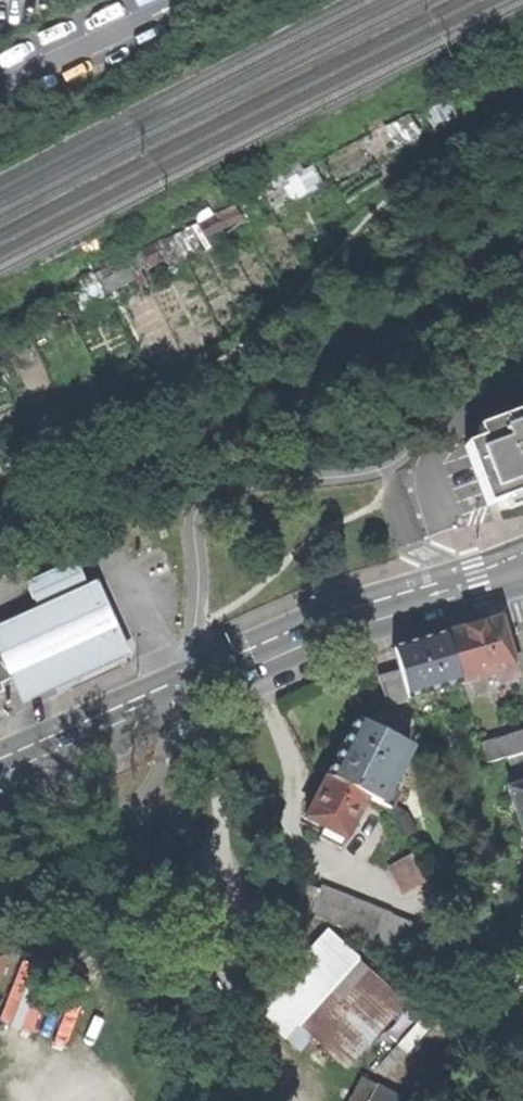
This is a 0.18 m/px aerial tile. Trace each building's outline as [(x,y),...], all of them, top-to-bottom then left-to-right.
[(478,430),(482,441),(467,447),(489,507),(522,495),(522,412),(478,430)] [(26,581),(38,607),(87,584),(75,558),(41,574),(37,566),(26,571),(31,579),(26,581)] [(500,683),(519,677),(501,618),(475,625),(446,633),(461,681),(462,684),(497,673),(500,683)] [(396,656),(399,669),(408,698),(461,681),(446,633),(446,632),(421,639),(393,648),(396,656)] [(11,673),(0,649),(0,678),(11,673)] [(388,706),(408,700),(408,698),(399,669),(379,675),(388,706)] [(346,739),(328,775),(367,796),(390,809),(398,794),(388,789),(411,746),(357,718),(346,739)] [(506,759),(522,754),(522,734),(500,742),(499,740),(482,745),(488,764),(506,759)] [(516,787),(522,785),(522,754),(506,759),(516,787)] [(325,826),(346,837),(367,796),(328,775),(316,798),(306,816),(325,826)] [(516,787),(509,790),(522,832),(522,785),(516,787)] [(340,848),(346,837),(325,826),(320,837),(340,848)] [(406,892),(427,880),(414,854),(392,865),(406,892)] [(306,883),(297,908),(407,953),(418,927),(391,916),(391,914),(322,886),(321,889),(306,883)] [(331,1054),(347,1069),(407,1004),(358,959),(359,957),(334,934),(295,977),(261,1014),(301,1050),(312,1037),(321,1045),(318,1049),(327,1057),(331,1054)] [(18,958),(7,991),(11,993),(1,1022),(36,1034),(58,972),(18,958)] [(366,1078),(354,1100),(407,1100),(366,1078)]
